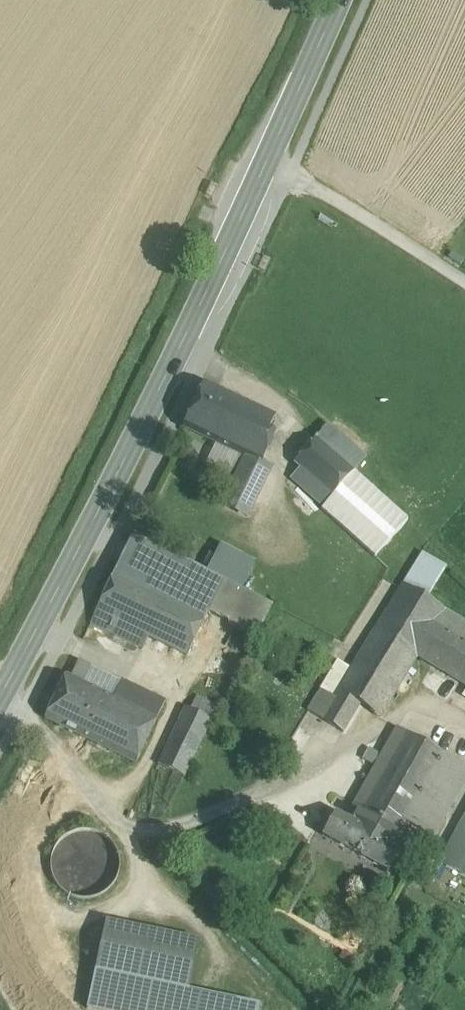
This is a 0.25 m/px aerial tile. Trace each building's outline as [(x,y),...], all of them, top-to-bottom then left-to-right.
[(275,417),(205,383),(183,428),(219,445),(245,458),(261,465),(275,436),(267,433),(275,417)] [(365,458),(329,426),(318,439),(316,438),(294,464),(299,468),(291,478),(303,489),(323,506),(329,512),(352,486),(346,480),(354,471),(353,471),(365,458)] [(245,458),(219,445),(208,467),(234,479),(245,458)] [(261,465),(245,458),(234,479),(222,505),(248,517),(271,470),(261,465)] [(311,519),(323,506),(303,489),(292,502),(311,519)] [(210,574),(133,534),(91,623),(143,648),(148,637),(187,656),(208,614),(257,637),(273,607),(210,574)] [(253,564),(223,548),(210,574),(239,589),(253,564)] [(444,567),(422,554),(403,585),(425,598),(444,567)] [(403,585),(338,691),(360,704),(380,717),(417,657),(446,610),(425,598),(403,585)] [(446,610),(417,657),(464,686),(464,622),(446,610)] [(71,677),(113,698),(121,682),(78,661),(71,677)] [(113,698),(71,677),(66,675),(45,719),(92,742),(113,698)] [(165,702),(122,681),(121,682),(113,698),(92,742),(135,763),(165,702)] [(321,690),(308,711),(321,719),(334,698),(321,690)] [(360,704),(338,691),(334,698),(321,719),(343,732),(360,704)] [(218,707),(197,697),(190,710),(211,721),(218,707)] [(185,708),(159,764),(184,777),(211,721),(190,710),(185,708)] [(396,730),(353,805),(360,808),(403,732),(397,729),(396,730)] [(447,756),(403,732),(360,808),(352,822),(396,846),(409,823),(447,756)] [(409,823),(433,837),(464,781),(464,765),(447,756),(409,823)] [(352,822),(336,813),(323,835),(387,870),(400,848),(396,846),(352,822)] [(439,863),(464,877),(464,816),(439,863)] [(117,878),(120,864),(117,851),(109,840),(98,833),(85,830),(71,833),(60,841),(53,852),(50,865),(53,878),(61,890),(72,897),(85,899),(99,897),(110,889),(117,878)] [(200,941),(106,921),(95,970),(189,990),(200,941)] [(95,970),(87,1009),(91,1009),(259,1009),(260,1005),(189,990),(95,970)]
